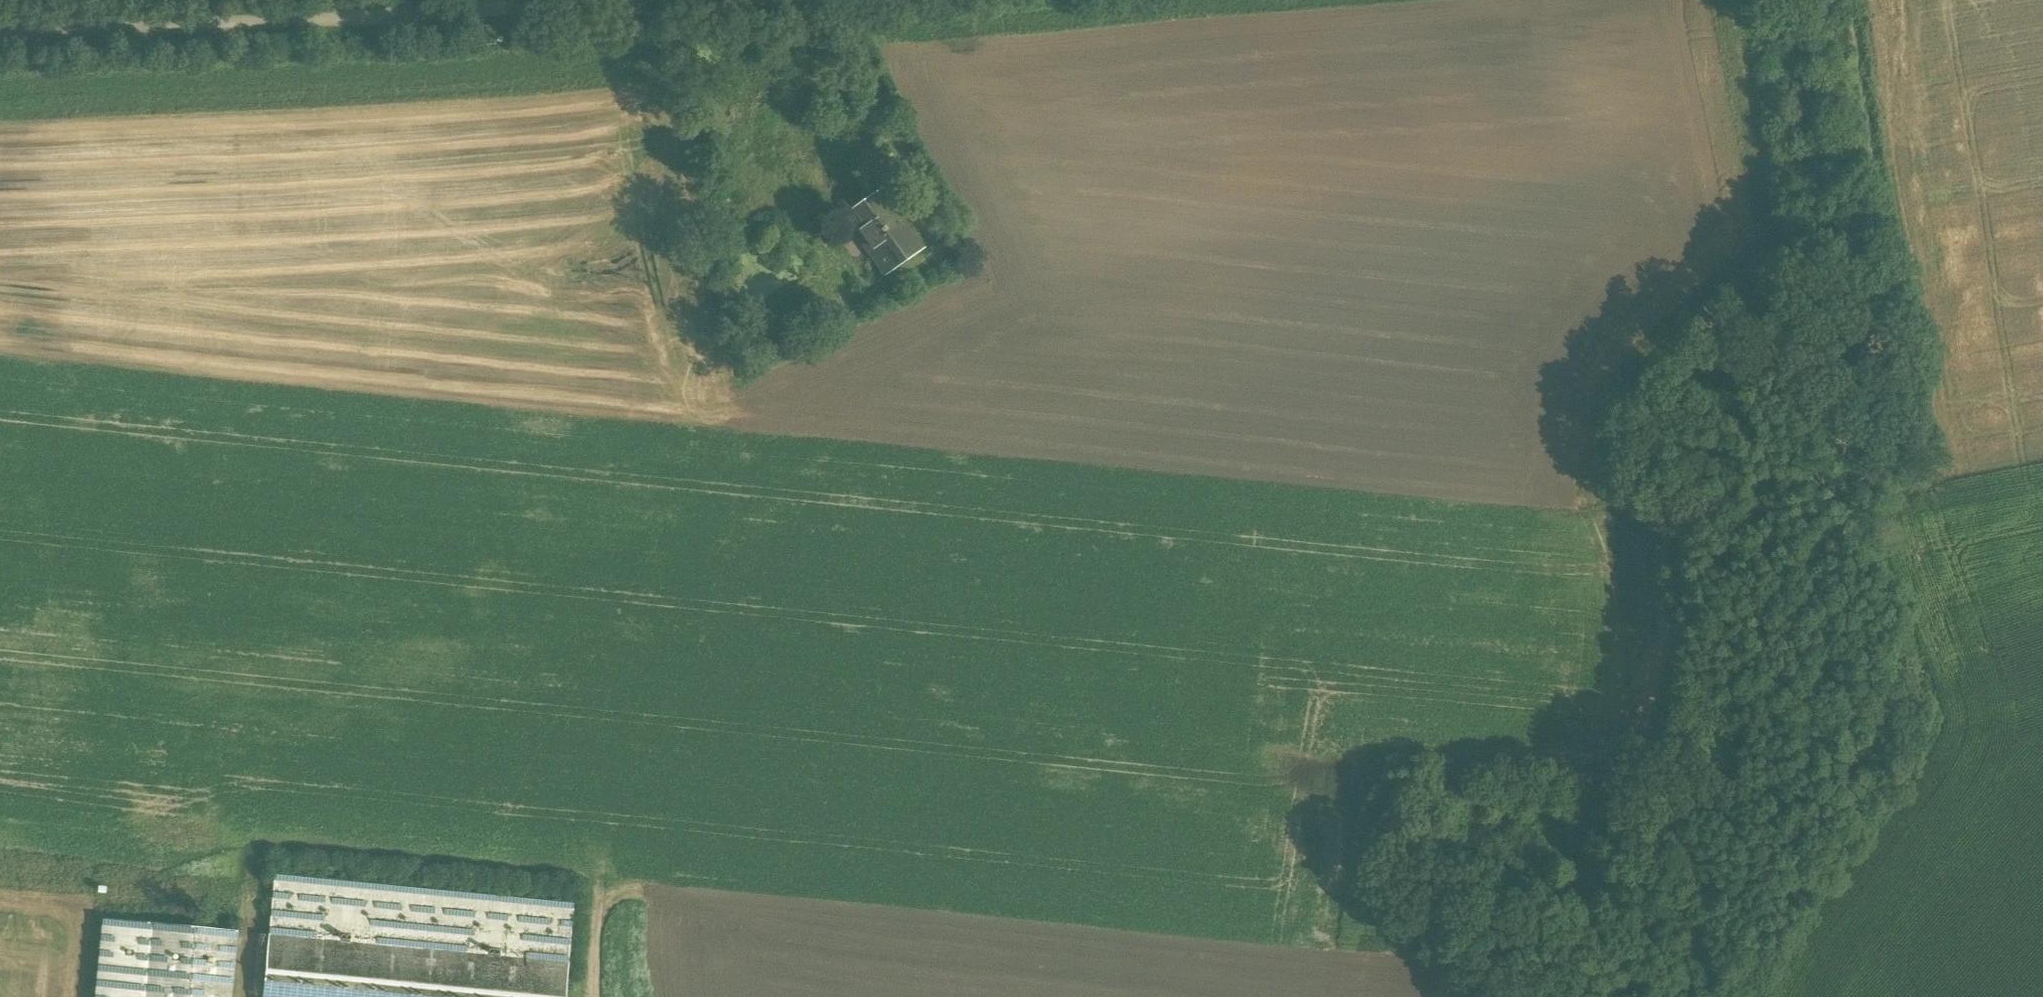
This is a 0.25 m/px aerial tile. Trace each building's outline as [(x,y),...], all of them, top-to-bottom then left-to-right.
[(927,251),(884,190),(842,220),(886,281),(927,251)] [(278,878),(265,996),(571,996),(578,911),(278,878)] [(102,922),(95,996),(232,996),(238,935),(102,922)]
